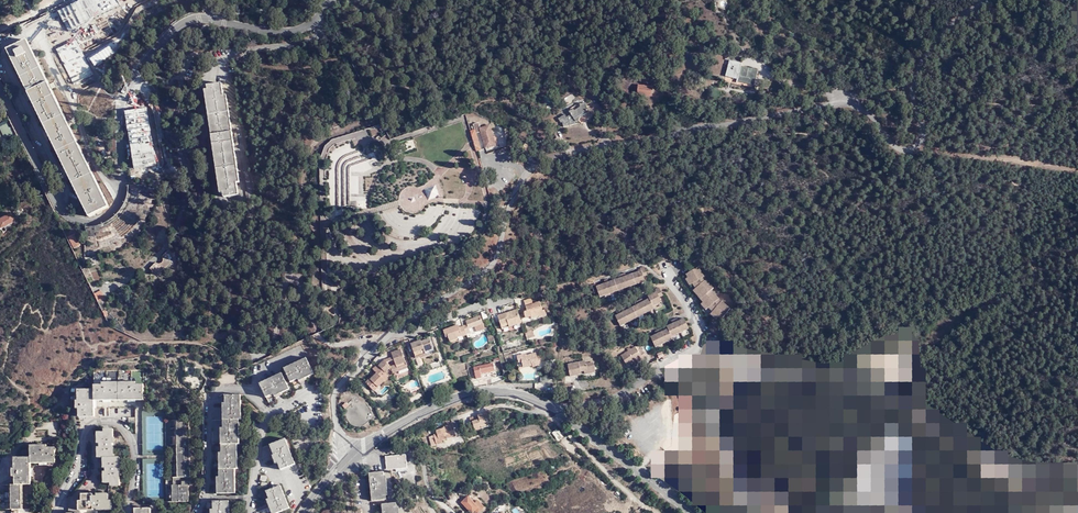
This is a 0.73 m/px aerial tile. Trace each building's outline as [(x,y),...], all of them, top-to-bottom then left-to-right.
[(26,35),(6,44),(88,211),(108,201),(26,35)] [(740,57),(728,54),(724,71),(736,73),(736,76),(762,82),(764,75),(755,73),(756,64),(739,60),(740,57)] [(207,84),(203,84),(220,188),(222,187),(223,192),(238,189),(236,177),(238,177),(225,90),(222,90),(221,78),(206,80),(207,84)] [(651,80),(637,79),(636,90),(651,91),(651,80)] [(562,121),(575,119),(575,116),(578,115),(580,113),(588,108),(586,103),(586,98),(581,98),(581,102),(576,105),(573,103),(569,106),(571,109),(568,112),(565,108),(558,113),(560,117),(562,116),(562,121)] [(159,160),(149,108),(144,109),(144,107),(130,110),(132,122),(131,122),(140,168),(157,165),(157,161),(159,160)] [(3,134),(10,131),(4,118),(0,120),(0,128),(3,134)] [(476,128),(471,129),(475,145),(480,144),(477,131),(482,130),(486,147),(496,144),(491,124),(481,126),(480,121),(474,123),(476,128)] [(435,186),(425,190),(428,199),(438,196),(435,186)] [(10,211),(0,215),(0,227),(14,220),(10,211)] [(74,228),(67,231),(73,243),(80,239),(74,228)] [(598,293),(643,277),(641,272),(645,271),(642,262),(638,264),(639,266),(625,272),(623,268),(617,270),(619,273),(607,278),(606,274),(603,275),(604,279),(595,282),(594,279),(590,280),(593,289),(596,288),(598,293)] [(683,271),(685,274),(689,280),(692,285),(691,285),(699,294),(698,296),(700,299),(704,304),(705,304),(709,308),(709,309),(714,314),(718,316),(727,305),(719,298),(717,298),(715,295),(715,294),(709,287),(711,285),(703,276),(702,276),(700,274),(701,272),(695,263),(683,271)] [(618,322),(651,305),(650,302),(658,298),(656,293),(660,292),(656,284),(652,285),(654,288),(645,293),(646,295),(640,298),(639,295),(633,298),(635,301),(624,306),(622,303),(616,306),(618,310),(612,312),(618,322)] [(100,285),(93,288),(97,296),(104,292),(100,285)] [(699,294),(691,285),(690,287),(698,296),(699,294)] [(530,292),(523,295),(525,303),(522,304),(524,310),(519,312),(520,316),(521,318),(545,309),(544,304),(541,305),(538,296),(532,298),(530,292)] [(501,306),(496,308),(501,322),(520,316),(519,312),(516,303),(502,307),(501,306)] [(466,321),(463,322),(466,329),(466,330),(469,329),(470,330),(484,325),(479,312),(465,317),(466,321)] [(664,324),(682,318),(681,315),(676,317),(674,314),(669,317),(670,320),(664,324)] [(649,334),(651,340),(653,345),(670,336),(669,333),(686,325),(682,318),(664,324),(665,326),(660,328),(659,326),(658,326),(652,328),(654,331),(649,334)] [(463,322),(462,320),(457,322),(454,323),(453,320),(441,325),(443,332),(446,331),(448,336),(456,333),(454,329),(458,327),(460,331),(466,329),(463,322)] [(524,326),(526,333),(533,331),(531,324),(524,326)] [(461,333),(460,331),(458,327),(454,329),(456,333),(448,336),(449,338),(461,333)] [(410,339),(416,354),(415,354),(418,361),(419,362),(422,361),(423,359),(420,353),(437,347),(432,333),(420,337),(420,336),(410,339)] [(639,350),(641,353),(641,355),(645,353),(639,343),(636,344),(634,340),(630,342),(625,345),(619,348),(625,358),(633,354),(639,350)] [(381,356),(377,361),(384,367),(387,364),(389,366),(391,369),(407,363),(399,344),(390,347),(391,352),(381,356)] [(523,348),(515,350),(517,356),(516,356),(517,363),(531,360),(531,361),(538,360),(537,359),(540,358),(538,350),(535,351),(534,347),(525,349),(525,348),(524,348),(523,348)] [(664,351),(661,351),(660,349),(655,351),(658,356),(660,354),(661,357),(665,355),(664,351)] [(305,374),(312,370),(305,356),(283,367),(290,380),(297,377),(299,380),(307,376),(305,374)] [(584,365),(591,365),(590,358),(583,359),(582,357),(564,359),(566,371),(577,369),(577,365),(580,365),(584,365)] [(474,362),(477,376),(497,372),(494,358),(474,362)] [(385,377),(389,372),(384,367),(377,361),(376,360),(372,365),(374,367),(376,368),(371,373),(370,373),(365,378),(371,384),(377,377),(380,379),(384,376),(385,377)] [(142,369),(94,370),(94,389),(78,389),(78,400),(75,400),(76,407),(78,407),(78,415),(94,415),(94,406),(134,406),(134,398),(143,398),(142,369)] [(275,395),(279,393),(282,391),(281,389),(288,385),(281,371),(259,382),(266,396),(273,392),(275,395)] [(374,386),(380,379),(377,377),(371,384),(374,386)] [(217,474),(217,490),(235,490),(235,465),(237,465),(237,441),(239,441),(239,417),(241,416),(241,392),(225,392),(225,401),(223,401),(223,424),(221,425),(221,450),(219,450),(219,474),(217,474)] [(348,402),(352,398),(354,397),(353,395),(349,398),(348,397),(347,398),(346,398),(345,398),(343,399),(344,400),(343,401),(345,404),(348,402)] [(356,397),(352,398),(348,402),(346,406),(346,410),(347,415),(350,419),(355,421),(359,421),(364,420),(368,418),(369,415),(371,412),(373,412),(373,407),(371,407),(370,404),(367,401),(364,398),(361,397),(356,397)] [(136,399),(136,444),(144,444),(143,399),(136,399)] [(486,420),(482,406),(466,411),(469,416),(471,416),(473,424),(486,420)] [(168,477),(168,500),(172,500),(190,500),(190,484),(192,484),(191,419),(178,419),(179,476),(168,477)] [(443,437),(442,435),(456,431),(453,419),(444,422),(444,423),(436,425),(437,428),(434,429),(434,430),(437,439),(443,437)] [(114,441),(114,427),(104,426),(104,429),(98,429),(98,441),(100,441),(100,445),(98,444),(98,455),(103,456),(103,465),(106,465),(106,469),(104,469),(104,481),(110,481),(111,484),(120,484),(120,469),(119,469),(118,465),(120,465),(120,455),(115,455),(114,444),(112,444),(112,441),(114,441)] [(279,459),(282,467),(295,462),(286,437),(271,442),(275,452),(274,453),(276,460),(279,459)] [(31,457),(31,463),(55,462),(55,447),(47,447),(47,445),(30,445),(31,457)] [(406,455),(385,456),(387,470),(407,468),(406,455)] [(16,484),(21,484),(23,484),(31,484),(31,463),(31,457),(14,457),(14,468),(13,468),(13,476),(15,476),(16,484)] [(372,501),(386,499),(386,495),(388,495),(386,475),(384,475),(383,471),(369,473),(372,501)] [(281,483),(267,489),(270,497),(268,497),(274,511),(289,505),(281,483)] [(21,509),(21,484),(16,484),(9,485),(9,493),(7,493),(7,509),(12,509),(21,509)] [(69,512),(80,512),(80,510),(94,510),(94,509),(97,509),(97,510),(112,510),(112,500),(109,500),(109,496),(97,496),(94,496),(82,496),(82,497),(69,497),(69,512)] [(461,502),(465,506),(469,510),(472,512),(475,510),(478,507),(475,503),(468,496),(461,502)] [(229,499),(213,499),(213,507),(211,507),(211,512),(229,512),(229,499)] [(475,510),(478,512),(484,507),(478,500),(475,503),(478,507),(475,510)] [(383,512),(399,512),(398,506),(396,506),(396,503),(382,504),(383,512)]
